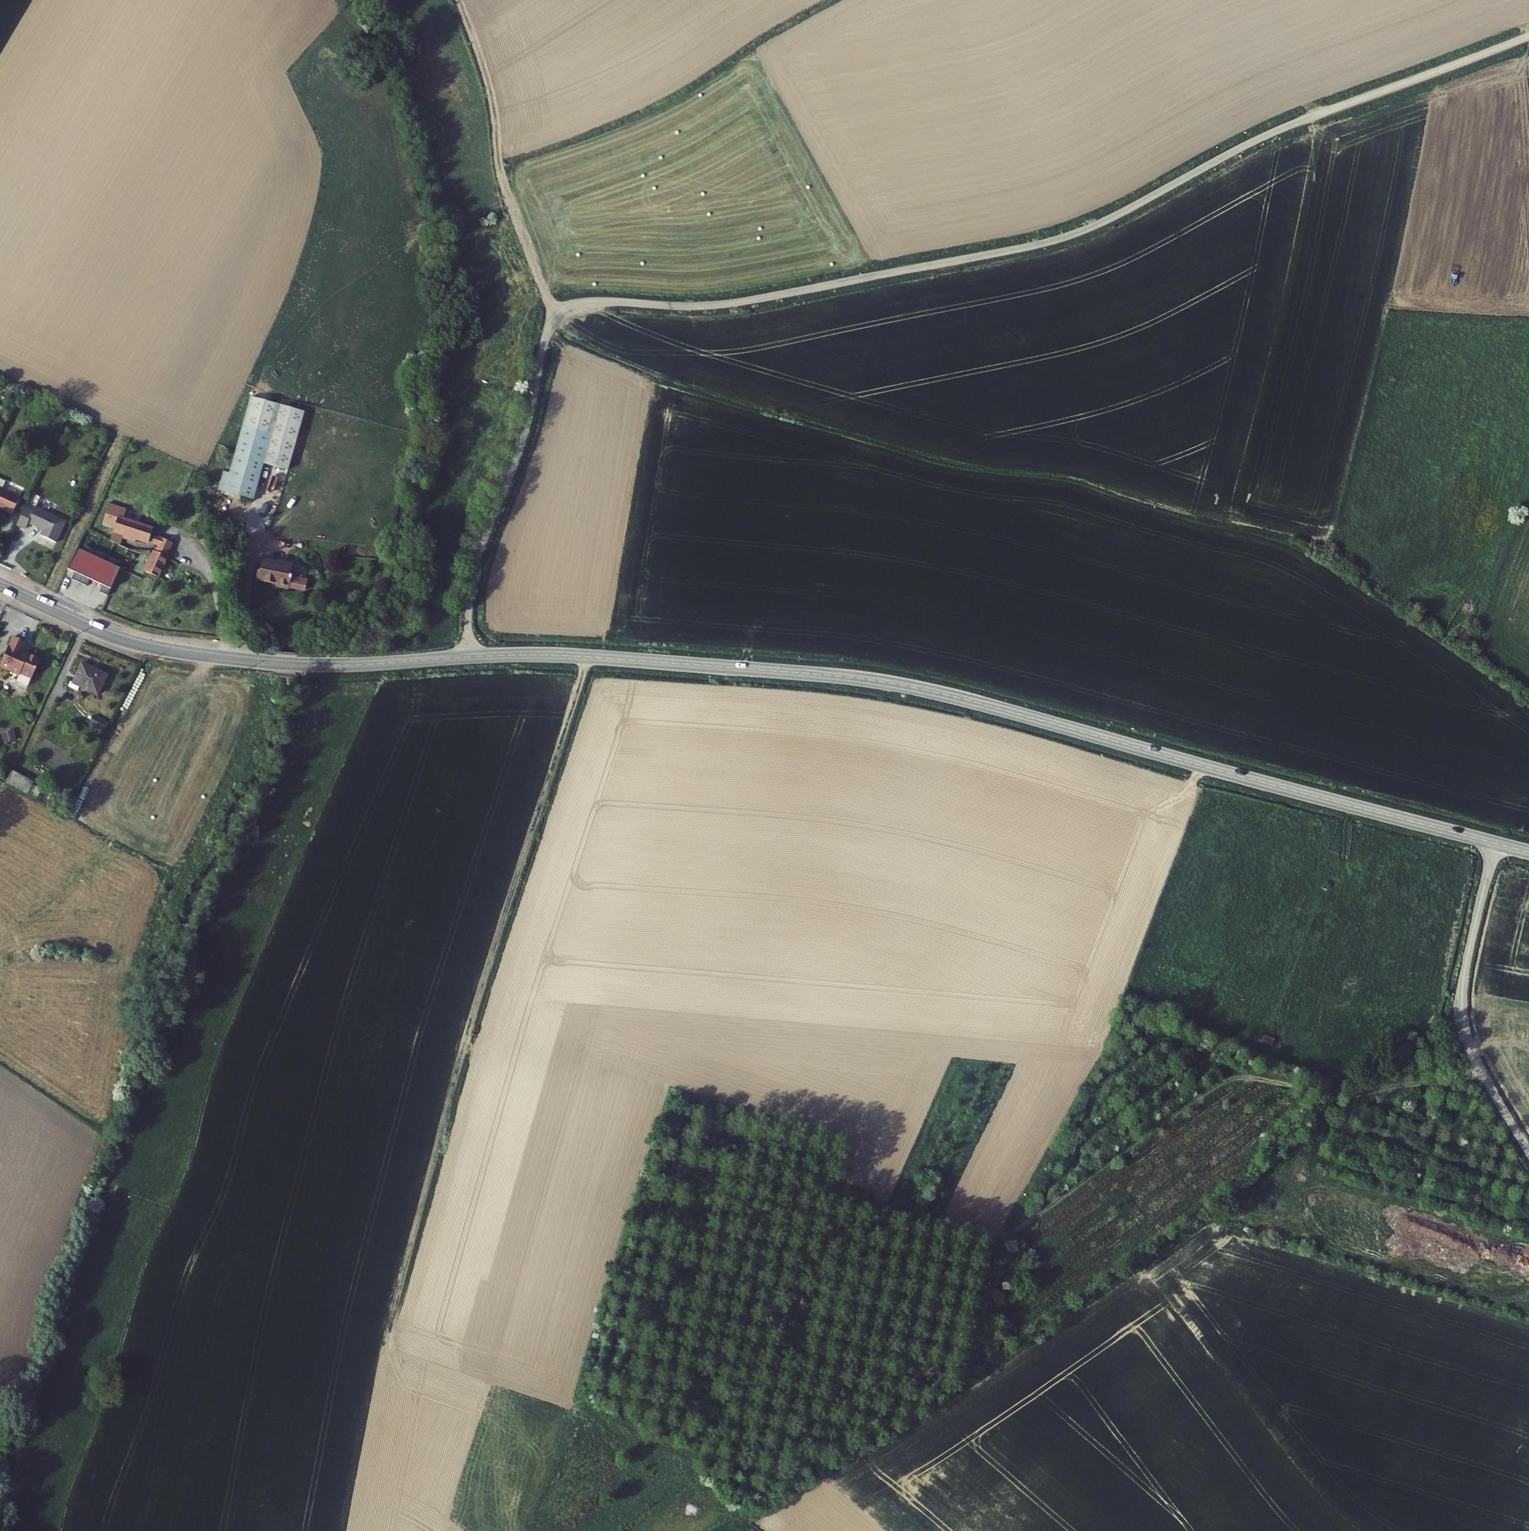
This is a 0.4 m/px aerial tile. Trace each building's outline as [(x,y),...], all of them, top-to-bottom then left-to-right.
[(220,498),(256,505),(268,438),(239,433),(230,481),(223,480),(220,498)] [(0,490),(0,511),(6,514),(15,497),(0,490)] [(112,523),(110,529),(119,532),(123,533),(121,536),(132,540),(134,537),(146,541),(147,538),(150,530),(151,526),(119,515),(121,507),(107,502),(101,520),(112,523)] [(56,547),(68,523),(37,508),(28,524),(42,531),(38,538),(56,547)] [(116,541),(119,532),(110,529),(107,537),(116,541)] [(165,553),(171,539),(150,530),(147,538),(157,541),(154,548),(165,553)] [(107,593),(119,566),(78,546),(69,567),(75,570),(72,576),(87,583),(90,577),(102,583),(99,589),(107,593)] [(157,574),(166,553),(165,553),(154,548),(153,548),(144,568),(157,574)] [(275,560),(274,563),(261,560),(259,568),(256,567),(253,578),(275,584),(275,586),(285,589),(285,587),(301,591),(304,580),(287,574),(290,564),(275,560)] [(14,633),(0,662),(19,672),(17,678),(27,683),(41,656),(29,650),(28,651),(24,649),(24,648),(23,647),(27,639),(14,633)] [(84,664),(74,684),(72,683),(70,687),(81,693),(83,688),(98,696),(108,676),(84,664)] [(100,731),(105,722),(92,715),(88,724),(100,731)] [(29,782),(7,772),(2,782),(23,793),(29,782)] [(1265,1033),(1262,1041),(1273,1044),(1275,1036),(1265,1033)]
